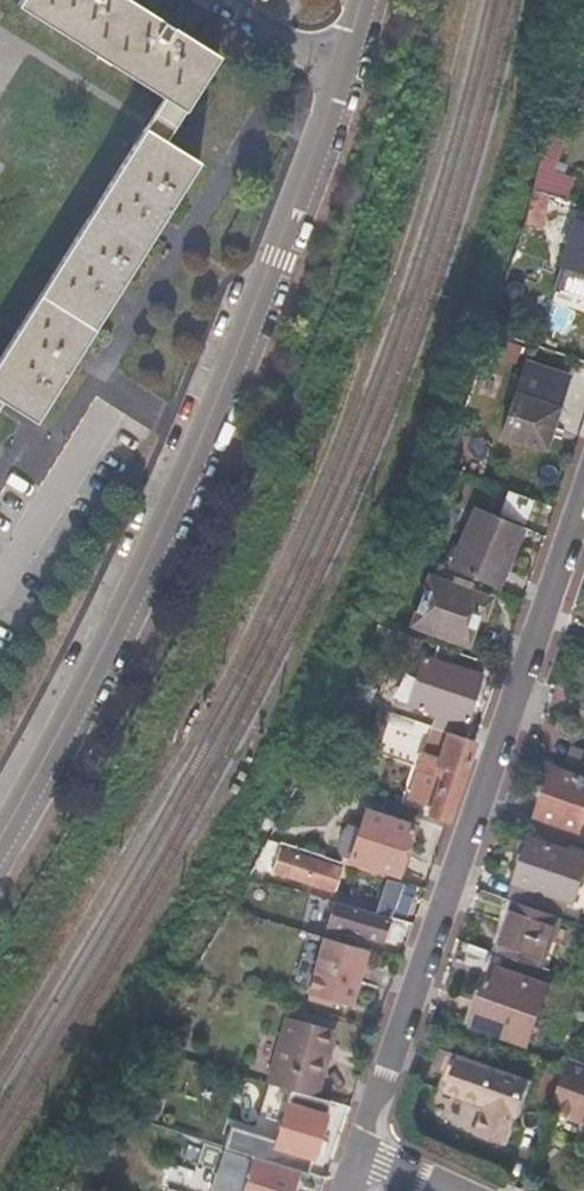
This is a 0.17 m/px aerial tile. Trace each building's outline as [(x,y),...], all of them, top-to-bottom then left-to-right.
[(14,1),(168,100),(151,126),(147,132),(0,362),(0,406),(6,397),(38,418),(78,354),(200,163),(166,142),(169,137),(219,58),(129,0),(15,0),(14,1)] [(568,39),(564,56),(581,63),(583,54),(583,46),(568,39)] [(540,222),(550,190),(533,184),(525,216),(525,219),(540,222)] [(574,218),(580,201),(574,199),(550,190),(540,222),(569,233),(574,218)] [(574,218),(569,233),(558,262),(583,272),(583,222),(574,218)] [(541,442),(554,404),(512,390),(499,428),(541,442)] [(523,521),(532,498),(509,489),(501,512),(523,521)] [(508,558),(522,525),(476,505),(447,572),(477,582),(494,587),(502,569),(508,558)] [(513,561),(508,558),(502,569),(509,571),(513,561)] [(480,615),(486,597),(425,576),(409,623),(463,641),(473,612),(480,615)] [(446,729),(462,734),(481,675),(425,655),(409,702),(437,712),(433,725),(446,729)] [(384,710),(369,705),(364,720),(380,724),(384,710)] [(388,711),(384,725),(408,732),(412,718),(388,711)] [(454,796),(473,737),(462,734),(446,729),(435,760),(443,763),(427,811),(446,817),(454,796)] [(565,766),(583,773),(583,749),(572,745),(565,766)] [(554,767),(538,815),(581,829),(583,819),(583,778),(554,767)] [(319,854),(400,880),(417,827),(363,809),(348,850),(323,842),(319,854)] [(532,837),(510,899),(516,901),(530,906),(560,916),(566,899),(575,902),(583,875),(583,849),(573,845),(571,850),(532,837)] [(303,890),(313,893),(316,883),(329,887),(337,865),(275,846),(268,869),(305,880),(303,890)] [(266,858),(258,855),(248,874),(260,877),(266,858)] [(403,909),(408,895),(380,886),(375,901),(403,909)] [(379,938),(386,915),(344,902),(313,893),(310,902),(329,908),(325,922),(379,938)] [(516,901),(499,951),(544,967),(560,916),(530,906),(516,901)] [(292,984),(309,989),(325,934),(308,929),(292,984)] [(325,934),(309,989),(307,995),(327,1001),(329,995),(349,1001),(365,946),(325,934)] [(530,1043),(550,984),(495,964),(486,988),(480,986),(468,1021),(530,1043)] [(290,1087),(320,1095),(337,1031),(290,1017),(272,1082),(290,1087)] [(519,1116),(531,1080),(459,1054),(446,1089),(490,1106),(479,1134),(505,1143),(515,1115),(519,1116)] [(564,1075),(563,1077),(552,1110),(583,1121),(583,1062),(570,1057),(564,1075)] [(255,1154),(307,1171),(326,1112),(287,1100),(275,1135),(262,1131),(254,1154),(255,1154)] [(104,1125),(95,1139),(107,1146),(116,1132),(104,1125)] [(201,1139),(194,1161),(214,1167),(207,1190),(286,1190),(293,1169),(201,1139)]
